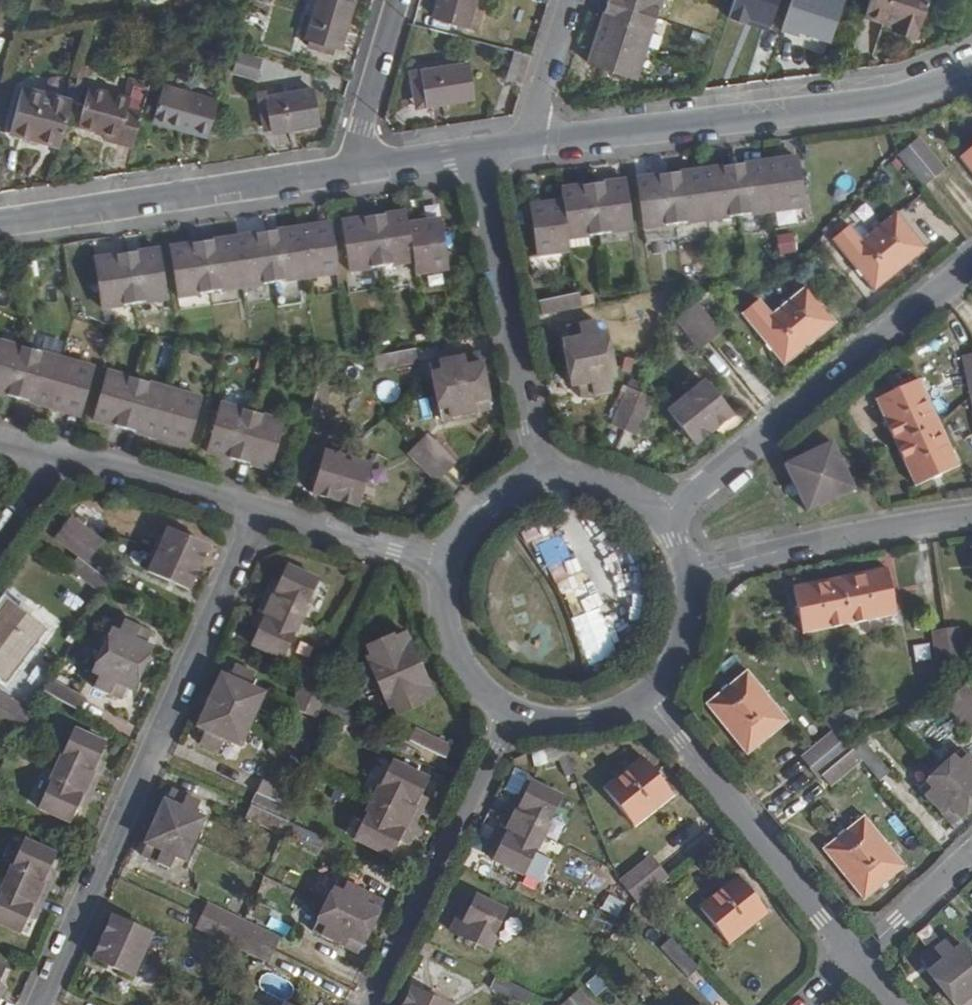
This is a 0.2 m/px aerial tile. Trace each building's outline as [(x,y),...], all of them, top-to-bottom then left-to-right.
[(354,4),(339,0),(317,0),(306,39),(341,49),(354,4)] [(477,0),(440,0),(436,15),(470,26),(477,0)] [(656,20),(662,0),(610,0),(609,4),(656,20)] [(769,32),(779,0),(735,0),(729,18),(769,32)] [(841,0),(792,0),(782,31),(799,37),(800,33),(830,42),(844,1),(841,0)] [(896,33),(920,41),(933,0),(874,0),(866,24),(886,30),(887,26),(897,29),(896,33)] [(609,4),(599,34),(646,50),(656,20),(609,4)] [(646,50),(599,34),(589,63),(637,79),(646,50)] [(515,72),(526,74),(532,56),(521,53),(515,72)] [(417,71),(422,105),(476,97),(469,62),(417,71)] [(45,134),(63,139),(75,95),(24,81),(12,129),(43,138),(45,134)] [(119,143),(136,146),(147,107),(132,103),(133,97),(91,86),(81,124),(120,136),(119,143)] [(153,121),(210,137),(220,102),(163,86),(153,121)] [(320,123),(314,89),(269,97),(275,131),(320,123)] [(43,138),(62,143),(63,139),(45,134),(43,138)] [(920,138),(908,148),(933,178),(946,169),(920,138)] [(908,148),(898,156),(899,158),(923,187),(933,178),(908,148)] [(962,157),(971,170),(971,149),(962,157)] [(797,161),(767,164),(773,214),(802,210),(797,161)] [(773,214),(767,164),(734,167),(741,218),(773,214)] [(741,218),(734,167),(703,171),(709,222),(741,218)] [(703,171),(669,175),(676,226),(709,222),(703,171)] [(669,175),(638,179),(643,230),(676,226),(669,175)] [(624,181),(595,186),(601,236),(629,233),(624,181)] [(595,186),(563,191),(569,241),(601,236),(595,186)] [(569,241),(563,191),(557,192),(558,202),(527,207),(533,259),(564,254),(564,241),(569,241)] [(408,223),(406,212),(373,216),(381,264),(414,259),(408,223)] [(875,290),(925,248),(897,214),(863,242),(850,226),(834,240),(875,290)] [(381,264),(373,216),(342,221),(350,268),(381,264)] [(414,259),(416,270),(448,266),(439,218),(408,223),(414,259)] [(329,223),(297,229),(304,276),(336,271),(329,223)] [(304,276),(297,229),(266,233),(273,280),(304,276)] [(266,233),(234,238),(242,285),(273,280),(266,233)] [(778,256),(796,254),(794,234),(776,236),(778,256)] [(242,285),(234,238),(202,243),(209,291),(242,285)] [(209,291),(202,243),(173,248),(178,295),(209,291)] [(158,251),(125,255),(132,303),(164,299),(158,251)] [(132,303),(125,255),(96,259),(101,307),(132,303)] [(784,365),(835,323),(806,287),(772,314),(759,301),(744,314),(784,365)] [(686,308),(710,339),(720,330),(696,300),(686,308)] [(575,301),(538,302),(539,314),(575,313),(575,301)] [(701,346),(710,339),(686,308),(677,315),(701,346)] [(554,350),(558,367),(608,356),(604,334),(563,343),(565,348),(554,350)] [(413,343),(412,338),(394,342),(374,346),(375,350),(413,343)] [(414,348),(413,343),(375,350),(376,356),(414,348)] [(27,353),(0,345),(0,396),(13,400),(27,353)] [(415,352),(414,348),(376,356),(377,360),(415,352)] [(59,361),(27,353),(13,400),(46,409),(59,361)] [(433,390),(483,380),(479,365),(476,365),(474,355),(428,366),(433,390)] [(608,356),(558,367),(561,382),(572,380),(574,387),(613,379),(608,356)] [(88,369),(59,361),(46,409),(74,418),(88,369)] [(123,426),(137,378),(106,370),(92,417),(123,426)] [(318,376),(308,415),(320,418),(330,379),(318,376)] [(168,386),(137,378),(123,426),(154,434),(168,386)] [(487,399),(483,380),(433,390),(440,420),(486,410),(483,400),(487,399)] [(683,399),(712,431),(731,414),(704,381),(683,399)] [(876,400),(896,442),(936,423),(917,381),(876,400)] [(168,386),(154,434),(186,443),(199,395),(168,386)] [(695,444),(712,431),(683,399),(668,411),(695,444)] [(610,439),(618,442),(635,404),(626,400),(610,439)] [(210,449),(238,456),(251,410),(223,402),(210,449)] [(635,404),(618,442),(623,444),(639,405),(635,404)] [(639,405),(623,444),(636,449),(652,410),(639,405)] [(251,410),(238,456),(270,466),(282,419),(251,410)] [(936,423),(896,442),(915,485),(956,466),(936,423)] [(414,440),(441,467),(450,458),(424,430),(414,440)] [(431,477),(440,468),(413,441),(404,449),(431,477)] [(852,491),(831,442),(783,464),(804,512),(852,491)] [(312,494),(332,500),(344,458),(323,452),(312,494)] [(344,458),(332,500),(357,507),(367,464),(344,458)] [(64,526),(62,529),(93,551),(95,547),(64,526)] [(93,551),(62,529),(57,536),(81,552),(77,557),(110,582),(113,576),(90,560),(93,551)] [(158,550),(196,567),(205,547),(167,529),(158,550)] [(187,587),(196,567),(158,550),(149,570),(187,587)] [(110,582),(75,559),(70,567),(103,591),(110,582)] [(274,579),(263,603),(300,620),(318,578),(288,565),(280,582),(274,579)] [(97,600),(103,591),(70,567),(64,575),(97,600)] [(885,569),(838,578),(848,623),(895,614),(885,569)] [(848,623),(838,578),(793,587),(802,632),(848,623)] [(6,600),(0,608),(0,675),(5,679),(44,629),(6,600)] [(300,620),(263,603),(254,623),(260,626),(254,642),(284,655),(300,620)] [(602,604),(575,617),(587,641),(614,628),(602,604)] [(99,649),(135,667),(144,647),(134,642),(138,634),(115,624),(111,632),(107,630),(99,649)] [(955,627),(943,629),(949,669),(960,667),(955,627)] [(949,669),(943,629),(929,631),(936,672),(949,669)] [(399,667),(417,660),(404,631),(394,635),(392,632),(365,644),(368,648),(364,650),(371,667),(393,656),(399,667)] [(125,688),(135,667),(99,649),(89,670),(91,673),(88,680),(113,692),(116,684),(125,688)] [(421,669),(417,660),(399,667),(393,656),(371,667),(380,687),(385,698),(386,698),(409,688),(404,677),(421,669)] [(223,670),(210,699),(230,708),(241,686),(262,695),(265,689),(255,684),(260,671),(240,661),(233,674),(223,670)] [(321,670),(310,665),(308,664),(306,670),(318,676),(321,670)] [(433,693),(421,669),(404,677),(409,688),(386,698),(391,710),(394,709),(397,712),(423,701),(421,699),(433,693)] [(306,670),(302,679),(292,701),(305,708),(318,676),(306,670)] [(332,682),(335,677),(321,670),(318,676),(332,682)] [(707,703),(746,753),(786,720),(747,670),(707,703)] [(51,679),(49,678),(46,676),(41,687),(44,690),(51,679)] [(324,701),(332,682),(318,676),(305,708),(319,713),(324,701)] [(44,690),(75,708),(81,695),(51,679),(44,690)] [(971,712),(971,690),(966,682),(954,692),(971,712)] [(210,699),(206,708),(247,727),(248,724),(262,695),(241,686),(230,708),(210,699)] [(971,729),(971,712),(954,692),(943,702),(970,731),(971,729)] [(22,720),(26,712),(0,698),(0,706),(22,720)] [(0,706),(0,710),(21,722),(22,720),(0,706)] [(247,727),(206,708),(201,720),(210,724),(204,737),(225,748),(232,733),(242,738),(247,727)] [(0,710),(0,728),(13,736),(21,722),(0,710)] [(413,724),(408,737),(445,752),(450,740),(413,724)] [(49,765),(88,783),(96,764),(90,762),(97,744),(65,730),(49,765)] [(827,790),(860,763),(832,730),(800,757),(827,790)] [(851,751),(879,781),(890,771),(861,742),(851,751)] [(971,766),(971,764),(960,752),(955,757),(966,771),(971,766)] [(971,805),(971,766),(966,771),(955,757),(940,770),(971,805)] [(373,800),(410,818),(421,794),(418,791),(424,775),(393,759),(373,800)] [(641,759),(605,788),(634,825),(671,796),(641,759)] [(78,804),(88,783),(49,765),(30,806),(63,821),(71,801),(78,804)] [(971,806),(971,805),(940,770),(928,780),(942,796),(935,802),(952,821),(958,815),(959,817),(971,806)] [(517,793),(505,818),(541,835),(562,793),(530,779),(522,795),(517,793)] [(921,787),(935,802),(942,796),(928,780),(921,787)] [(259,781),(254,793),(292,810),(297,799),(259,781)] [(165,800),(155,821),(194,840),(204,817),(196,813),(200,804),(172,791),(167,801),(165,800)] [(292,810),(254,793),(248,806),(287,823),(292,810)] [(399,839),(410,818),(373,800),(353,840),(384,855),(394,836),(399,839)] [(287,823),(248,806),(243,820),(280,836),(287,823)] [(825,846),(864,893),(906,861),(864,812),(825,846)] [(541,835),(505,818),(495,837),(500,840),(492,857),(522,872),(541,835)] [(194,840),(155,821),(146,841),(149,842),(145,852),(173,863),(176,855),(185,859),(194,840)] [(287,823),(280,836),(316,853),(322,840),(287,823)] [(39,893),(45,879),(39,876),(47,856),(15,843),(0,875),(0,876),(39,893)] [(640,879),(659,864),(653,856),(634,871),(640,879)] [(669,877),(659,864),(640,879),(651,893),(669,877)] [(628,888),(640,879),(634,871),(623,880),(628,888)] [(737,875),(699,905),(729,943),(766,913),(737,875)] [(39,893),(0,876),(0,929),(12,934),(21,915),(28,918),(39,893)] [(326,905),(370,926),(383,901),(338,879),(326,905)] [(651,893),(640,879),(628,888),(639,902),(651,893)] [(505,909),(473,893),(463,915),(457,912),(450,931),(485,949),(505,909)] [(608,935),(624,904),(606,895),(590,926),(608,935)] [(206,902),(201,917),(237,933),(244,919),(206,902)] [(358,951),(370,926),(326,905),(314,928),(358,951)] [(111,917),(101,939),(140,957),(151,934),(111,917)] [(237,933),(201,917),(196,927),(233,943),(237,933)] [(244,919),(237,933),(273,950),(280,935),(244,919)] [(666,934),(695,965),(698,962),(668,932),(666,934)] [(237,933),(233,943),(269,959),(273,950),(237,933)] [(687,972),(695,965),(666,934),(659,943),(687,972)] [(140,957),(101,939),(93,958),(132,976),(140,957)] [(947,986),(971,965),(971,955),(961,943),(956,949),(946,939),(924,959),(947,986)] [(947,986),(960,1002),(963,1000),(967,1004),(971,1004),(971,965),(947,986)] [(496,979),(489,991),(519,1004),(526,1004),(531,995),(496,979)] [(402,1004),(446,1004),(411,987),(402,1004)]
